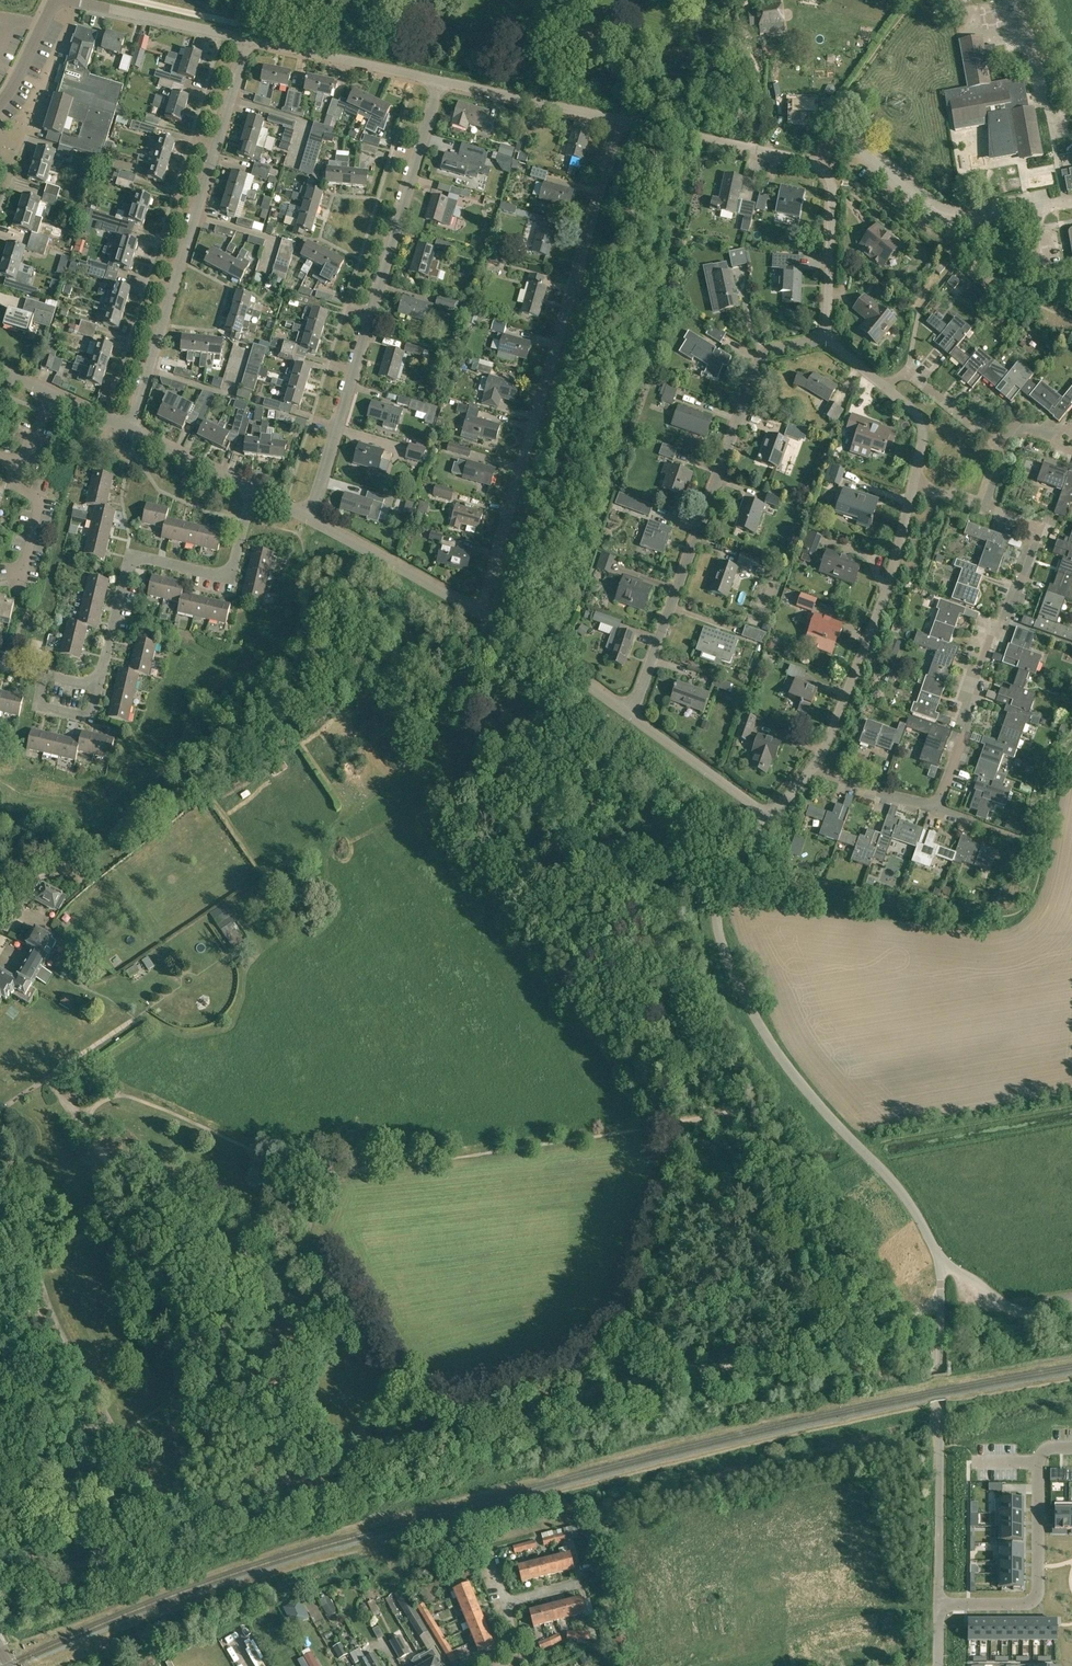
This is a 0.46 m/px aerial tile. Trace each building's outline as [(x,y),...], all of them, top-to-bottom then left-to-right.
[(750,7),(755,36),(785,31),(783,24),(785,24),(782,6),(781,2),(750,7)] [(857,46),(868,47),(870,38),(873,38),(874,28),(861,26),(860,35),(858,35),(857,46)] [(60,145),(73,149),(101,157),(115,113),(117,105),(124,85),(86,73),(86,71),(87,71),(95,45),(94,45),(98,33),(77,27),(60,84),(59,84),(45,131),(62,136),(60,145)] [(103,49),(120,55),(125,39),(107,34),(105,43),(100,41),(96,51),(102,53),(103,49)] [(137,49),(145,51),(148,38),(141,36),(137,49)] [(987,125),(988,162),(1015,157),(1015,155),(1022,154),(1023,159),(1043,155),(1034,108),(1028,109),(1023,78),(1008,81),(990,84),(986,59),(997,57),(994,46),(979,48),(977,38),(959,41),(967,88),(948,92),(954,131),(987,125)] [(183,63),(199,68),(203,55),(187,50),(183,63)] [(169,53),(168,58),(176,61),(178,55),(169,53)] [(124,55),(119,70),(127,72),(132,57),(124,55)] [(142,60),(133,57),(131,65),(140,68),(142,60)] [(176,61),(168,58),(166,64),(174,66),(176,61)] [(183,63),(176,61),(174,66),(172,75),(174,76),(175,75),(195,81),(199,68),(183,63)] [(262,82),(275,85),(278,70),(265,67),(262,82)] [(275,85),(288,88),(291,73),(278,70),(275,85)] [(160,79),(172,83),(174,76),(172,75),(157,71),(155,78),(160,79)] [(310,101),(316,102),(321,79),(308,77),(305,91),(312,93),(310,101)] [(158,86),(170,90),(172,83),(160,79),(158,86)] [(315,107),(321,109),(322,104),(324,96),(331,97),(333,89),(335,90),(337,83),(334,82),(321,79),(316,102),(315,107)] [(285,107),(292,109),(295,93),(288,91),(285,107)] [(340,98),(339,102),(333,118),(340,120),(343,111),(345,112),(344,112),(356,118),(358,115),(366,97),(355,91),(350,102),(340,98)] [(154,101),(186,111),(190,98),(174,93),(172,100),(156,95),(154,101)] [(291,114),(303,118),(305,109),(299,108),(302,94),(295,93),(292,109),(291,114)] [(253,103),(269,108),(272,101),(256,96),(253,103)] [(378,102),(366,97),(358,115),(370,121),(378,102)] [(333,118),(339,102),(332,99),(324,125),(328,126),(327,127),(330,127),(333,118)] [(166,119),(181,124),(186,111),(154,101),(153,106),(168,111),(166,119)] [(792,123),(813,123),(813,101),(792,101),(792,123)] [(391,108),(378,102),(370,121),(366,130),(373,133),(376,128),(384,132),(389,116),(387,115),(391,108)] [(482,130),(491,132),(495,119),(487,117),(488,112),(459,103),(454,118),(452,125),(467,129),(469,123),(483,127),(482,130)] [(128,109),(117,105),(115,113),(126,116),(128,109)] [(17,114),(26,116),(27,107),(18,106),(17,114)] [(245,130),(267,137),(269,131),(262,129),(264,122),(260,121),(261,117),(251,114),(250,118),(249,118),(245,130)] [(282,128),(293,131),(296,123),(286,120),(286,119),(270,114),(267,121),(283,126),(282,128)] [(145,121),(158,125),(160,119),(147,115),(145,121)] [(351,115),(349,120),(360,125),(362,121),(351,115)] [(131,128),(155,135),(157,128),(132,121),(118,117),(117,117),(116,123),(131,127),(131,128)] [(326,133),(327,127),(314,123),(314,122),(312,129),(326,133)] [(566,155),(582,160),(590,132),(574,128),(566,155)] [(310,135),(323,139),(326,133),(312,129),(310,135)] [(241,143),(263,150),(267,137),(245,130),(241,143)] [(349,136),(355,139),(357,133),(351,130),(349,136)] [(308,141),(321,145),(323,139),(310,135),(308,141)] [(363,142),(379,147),(381,140),(365,135),(363,142)] [(156,152),(171,156),(175,143),(160,139),(158,146),(152,144),(151,150),(156,152)] [(306,147),(320,151),(321,145),(308,141),(306,147)] [(105,150),(111,152),(114,144),(107,142),(105,150)] [(280,148),(288,151),(290,144),(282,142),(280,148)] [(238,155),(260,162),(263,150),(241,143),(238,155)] [(498,154),(512,158),(515,148),(501,144),(498,154)] [(70,157),(73,149),(60,145),(57,153),(70,157)] [(360,151),(376,156),(378,149),(362,145),(360,151)] [(305,153),(318,157),(320,151),(306,147),(305,153)] [(34,163),(50,168),(55,153),(39,148),(34,163)] [(475,173),(478,174),(481,164),(485,152),(473,148),(470,159),(462,157),(461,158),(446,154),(441,168),(473,178),(475,173)] [(99,167),(105,169),(108,159),(109,159),(111,152),(105,150),(99,167)] [(327,185),(339,186),(343,152),(337,151),(336,156),(335,162),(329,162),(327,185)] [(152,165),(167,169),(171,156),(156,152),(154,158),(148,157),(148,158),(139,155),(137,160),(152,165)] [(339,186),(352,187),(354,171),(348,171),(349,157),(348,157),(349,153),(343,152),(339,186)] [(303,159),(316,163),(318,157),(305,153),(303,159)] [(526,162),(528,155),(520,153),(518,160),(526,162)] [(509,173),(514,158),(512,158),(498,154),(496,160),(505,163),(503,171),(509,173)] [(301,165),(314,169),(316,163),(303,159),(301,165)] [(29,179),(45,184),(50,168),(34,163),(29,179)] [(271,168),(255,163),(253,170),(269,175),(269,174),(280,178),(281,172),(271,169),(271,168)] [(148,178),(163,183),(167,169),(152,165),(148,178)] [(299,171),(312,175),(314,169),(301,165),(299,171)] [(530,177),(545,181),(548,173),(533,168),(530,177)] [(1067,192),(1071,191),(1071,169),(1063,171),(1067,192)] [(232,173),(229,185),(250,192),(254,177),(277,184),(279,179),(269,176),(269,175),(253,170),(251,176),(248,175),(247,177),(232,173)] [(114,177),(118,178),(134,183),(136,176),(120,171),(119,175),(115,174),(114,177)] [(352,187),(366,188),(368,172),(354,171),(352,187)] [(111,192),(95,172),(86,179),(82,182),(103,208),(111,201),(107,196),(111,192)] [(711,208),(753,217),(755,203),(738,200),(743,178),(726,174),(720,199),(714,197),(711,208)] [(116,185),(132,190),(134,183),(118,178),(116,185)] [(540,199),(569,207),(574,191),(544,182),(540,199)] [(44,193),(58,197),(60,189),(47,184),(44,193)] [(304,203),(319,207),(323,195),(316,193),(318,187),(308,184),(307,188),(302,187),(300,194),(290,191),(289,192),(286,191),(285,196),(288,197),(288,198),(304,203)] [(229,185),(224,198),(239,203),(242,195),(247,197),(247,198),(254,200),(256,194),(250,192),(229,185)] [(1019,195),(1029,193),(1027,185),(1017,187),(1019,195)] [(469,199),(471,192),(452,187),(450,194),(469,199)] [(781,187),(779,198),(778,202),(776,213),(799,218),(805,192),(781,187)] [(42,202),(55,206),(58,197),(44,193),(42,202)] [(132,207),(148,212),(152,199),(137,194),(132,207)] [(768,196),(760,194),(755,209),(764,212),(768,196)] [(426,219),(450,226),(457,202),(433,195),(426,219)] [(19,211),(35,216),(40,201),(24,196),(19,211)] [(221,211),(235,215),(239,203),(224,198),(221,211)] [(281,209),(315,220),(319,207),(304,203),(302,209),(286,204),(284,204),(284,205),(282,205),(281,209)] [(499,209),(515,214),(517,207),(501,203),(499,209)] [(144,226),(148,212),(132,207),(124,205),(121,212),(125,213),(123,219),(144,226)] [(91,209),(89,218),(104,223),(107,216),(107,214),(95,211),(91,209)] [(294,232),(303,235),(305,231),(311,233),(315,220),(281,209),(278,218),(285,220),(284,224),(295,227),(294,232)] [(15,227),(30,232),(35,216),(19,211),(15,227)] [(123,221),(107,216),(104,223),(120,228),(123,221)] [(263,225),(238,218),(236,224),(261,232),(263,225)] [(102,230),(118,235),(120,228),(104,223),(104,224),(103,224),(102,229),(102,230)] [(532,252),(548,257),(557,228),(540,223),(537,233),(532,231),(529,240),(535,242),(532,252)] [(237,232),(216,225),(214,232),(234,238),(237,232)] [(265,233),(271,235),(274,227),(268,226),(265,233)] [(861,248),(883,265),(900,244),(878,226),(861,248)] [(32,233),(29,241),(47,247),(50,238),(32,233)] [(257,238),(255,245),(263,247),(265,241),(257,238)] [(112,242),(109,249),(122,253),(134,257),(138,244),(123,239),(121,245),(112,242)] [(281,245),(294,249),(296,243),(282,239),(281,245)] [(435,247),(452,252),(454,245),(437,240),(435,247)] [(27,250),(44,255),(47,247),(29,241),(27,250)] [(307,275),(313,263),(320,249),(308,243),(301,256),(308,260),(305,265),(298,277),(303,279),(305,274),(307,275)] [(9,244),(4,260),(20,265),(25,249),(9,244)] [(227,251),(233,254),(236,247),(231,244),(230,244),(227,251)] [(411,271),(438,279),(441,271),(437,270),(439,263),(431,261),(435,249),(419,244),(411,271)] [(279,252),(292,256),(294,249),(281,245),(279,252)] [(122,253),(109,249),(104,248),(102,254),(111,256),(109,263),(121,267),(120,270),(129,273),(130,269),(131,269),(133,269),(134,264),(133,263),(132,262),(134,257),(122,253)] [(205,264),(216,270),(224,256),(212,249),(205,264)] [(313,278),(318,281),(332,255),(320,249),(313,263),(319,266),(313,278)] [(729,253),(731,265),(746,262),(744,249),(729,253)] [(228,276),(240,282),(248,268),(247,268),(250,263),(244,260),(248,253),(242,250),(235,262),(228,276)] [(277,258),(290,262),(292,256),(279,252),(277,258)] [(488,261),(506,266),(508,258),(490,253),(488,261)] [(318,281),(326,285),(331,275),(335,278),(337,275),(336,275),(343,261),(332,255),(318,281)] [(216,270),(228,276),(235,262),(224,256),(216,270)] [(275,264),(289,268),(290,262),(277,258),(275,264)] [(16,280),(19,272),(27,275),(32,276),(34,269),(25,266),(20,265),(4,260),(0,273),(0,276),(16,280)] [(109,266),(88,260),(87,263),(80,261),(79,264),(88,267),(91,268),(107,273),(109,266)] [(934,270),(940,275),(948,265),(942,260),(934,270)] [(60,263),(57,272),(64,274),(66,265),(60,263)] [(714,285),(720,310),(739,306),(729,263),(715,266),(719,284),(714,285)] [(273,270),(287,274),(289,268),(275,264),(273,270)] [(89,274),(105,279),(107,273),(91,268),(89,274)] [(783,302),(800,303),(802,269),(784,268),(783,302)] [(283,280),(285,281),(287,274),(273,270),(271,277),(272,277),(283,280)] [(522,312),(538,316),(546,287),(541,286),(543,278),(530,274),(527,282),(530,283),(522,312)] [(33,295),(37,296),(39,290),(30,287),(30,285),(24,283),(17,281),(15,289),(28,294),(33,295)] [(112,298),(127,303),(131,290),(116,285),(117,283),(110,281),(107,289),(99,289),(97,295),(105,297),(111,299),(112,298)] [(64,286),(62,292),(69,294),(71,288),(64,286)] [(874,291),(879,296),(882,292),(877,287),(874,291)] [(315,298),(331,303),(333,296),(317,291),(315,298)] [(237,292),(233,305),(261,313),(266,314),(268,308),(256,305),(256,304),(250,303),(252,297),(237,292)] [(294,302),(310,307),(313,300),(297,295),(294,302)] [(398,313),(428,321),(433,305),(403,296),(398,313)] [(860,329),(878,343),(895,322),(866,297),(855,310),(867,320),(860,329)] [(107,311),(123,316),(127,303),(112,298),(111,299),(107,311)] [(435,305),(454,310),(456,303),(437,298),(435,305)] [(3,325),(29,333),(32,322),(50,328),(54,315),(56,308),(45,305),(27,299),(22,313),(8,309),(3,325)] [(45,305),(56,308),(57,303),(47,300),(45,305)] [(93,307),(102,310),(104,305),(95,302),(93,307)] [(468,303),(462,302),(459,310),(466,312),(468,303)] [(233,305),(229,318),(244,322),(246,316),(259,320),(260,316),(261,313),(233,305)] [(309,322),(324,327),(327,314),(306,307),(302,320),(309,322)] [(103,325),(118,330),(123,316),(107,311),(103,325)] [(476,322),(478,316),(472,314),(469,324),(475,326),(476,322)] [(941,348),(951,356),(958,347),(972,330),(957,317),(948,327),(934,315),(928,323),(948,339),(941,348)] [(231,338),(239,341),(242,328),(255,332),(257,326),(244,322),(229,318),(226,331),(233,333),(231,338)] [(79,327),(96,332),(98,325),(81,321),(79,327)] [(491,330),(504,334),(507,325),(493,321),(491,330)] [(320,339),(324,327),(309,322),(307,329),(294,325),(293,329),(292,331),(299,333),(320,339)] [(78,333),(79,327),(69,324),(68,327),(72,328),(71,331),(78,333)] [(706,335),(720,343),(726,334),(712,325),(706,335)] [(78,333),(77,334),(94,339),(96,332),(79,327),(78,333)] [(701,376),(717,380),(723,366),(728,367),(731,357),(689,331),(684,339),(686,341),(679,352),(692,361),(694,358),(707,366),(704,373),(702,373),(701,376)] [(301,348),(316,352),(320,339),(299,333),(297,339),(296,342),(301,344),(302,345),(301,348)] [(499,352),(526,359),(531,343),(499,334),(497,340),(501,342),(499,352)] [(194,353),(195,338),(183,337),(181,352),(188,353),(187,362),(193,363),(194,353)] [(199,367),(206,368),(208,339),(195,338),(194,353),(201,354),(199,367)] [(206,368),(212,369),(213,361),(220,362),(222,340),(208,339),(206,368)] [(272,341),(270,347),(279,350),(296,355),(299,345),(282,340),(282,341),(274,339),(273,342),(272,341)] [(1047,347),(1052,351),(1058,343),(1053,339),(1047,347)] [(261,341),(260,346),(267,348),(265,355),(267,355),(270,343),(261,341)] [(94,356),(109,361),(113,347),(98,343),(94,356)] [(254,344),(252,351),(265,355),(267,348),(260,346),(254,344)] [(404,351),(423,357),(425,350),(406,344),(404,351)] [(990,369),(997,361),(981,348),(973,358),(958,347),(951,356),(971,372),(964,380),(975,389),(983,378),(984,377),(990,371),(991,370),(990,369)] [(380,376),(396,381),(404,353),(388,348),(380,376)] [(296,355),(279,350),(277,357),(294,362),(296,355)] [(252,351),(250,357),(263,361),(265,355),(252,351)] [(41,367),(52,371),(56,359),(44,355),(41,367)] [(90,369),(105,373),(109,361),(94,356),(90,369)] [(250,357),(248,363),(261,367),(263,361),(250,357)] [(1011,372),(997,361),(990,369),(991,370),(990,371),(984,377),(983,378),(1013,402),(1035,376),(1019,362),(1011,372)] [(246,369),(259,373),(261,368),(261,367),(248,363),(246,369)] [(293,377),(307,381),(311,369),(292,363),(290,370),(287,369),(286,375),(293,377)] [(477,371),(490,375),(492,368),(473,363),(472,370),(477,371)] [(173,374),(190,379),(192,372),(176,367),(173,374)] [(261,368),(259,373),(259,376),(266,378),(268,370),(261,368)] [(86,382),(101,387),(105,373),(90,369),(86,382)] [(244,375),(258,379),(259,376),(259,373),(246,369),(244,375)] [(242,381),(256,385),(258,379),(244,375),(242,381)] [(805,389),(828,403),(829,401),(837,388),(828,382),(828,383),(814,375),(811,380),(798,375),(794,385),(805,389)] [(485,393),(514,401),(519,385),(489,376),(485,393)] [(276,386),(283,388),(303,394),(307,381),(293,377),(291,384),(278,380),(276,385),(276,386)] [(169,387),(185,392),(188,385),(172,380),(169,387)] [(241,388),(254,392),(256,385),(242,381),(241,388)] [(1071,409),(1071,388),(1063,399),(1043,382),(1031,398),(1057,419),(1056,420),(1060,424),(1071,409)] [(659,400),(672,405),(678,387),(668,383),(667,385),(664,384),(660,395),(661,395),(659,400)] [(285,403),(300,407),(303,394),(283,388),(281,394),(287,396),(285,403)] [(238,397),(249,400),(251,393),(240,390),(238,397)] [(163,404),(164,405),(158,417),(170,423),(181,401),(181,400),(168,394),(163,404)] [(200,420),(203,422),(214,400),(208,397),(206,401),(206,400),(198,416),(202,417),(200,420)] [(399,397),(397,403),(408,407),(410,401),(399,397)] [(192,413),(198,416),(206,400),(199,398),(192,413)] [(263,405),(279,410),(281,403),(265,399),(263,405)] [(170,423),(183,429),(193,407),(181,401),(170,423)] [(417,410),(419,403),(412,401),(410,408),(417,410)] [(829,401),(828,403),(821,414),(836,423),(844,410),(829,401)] [(236,416),(232,432),(238,434),(243,417),(242,417),(242,416),(243,416),(244,413),(247,404),(240,402),(236,414),(238,415),(237,416),(236,416)] [(402,410),(372,402),(368,416),(384,421),(382,427),(396,431),(402,410)] [(457,411),(469,414),(472,408),(458,404),(457,411)] [(672,425),(705,437),(712,418),(679,406),(672,425)] [(278,420),(294,425),(296,418),(276,412),(275,420),(278,421),(278,420)] [(851,454),(861,458),(865,447),(884,454),(888,442),(893,444),(897,432),(881,426),(881,424),(851,413),(845,431),(858,436),(851,454)] [(432,426),(435,417),(427,415),(425,423),(432,426)] [(477,436),(496,441),(500,425),(467,416),(462,432),(471,434),(470,437),(477,439),(477,436)] [(243,417),(238,434),(245,436),(250,419),(246,418),(243,417)] [(222,448),(227,450),(230,443),(226,441),(229,435),(222,431),(226,424),(220,421),(219,424),(210,443),(222,449),(222,448)] [(198,437),(210,443),(219,424),(214,422),(211,426),(205,423),(198,437)] [(784,436),(799,441),(801,435),(806,437),(808,431),(803,430),(803,429),(788,424),(784,436)] [(246,439),(244,454),(257,456),(261,427),(253,426),(251,434),(254,435),(253,440),(246,439)] [(261,427),(257,456),(270,458),(273,437),(266,436),(267,428),(261,427)] [(273,437),(270,458),(284,460),(286,444),(279,443),(280,435),(273,435),(273,437)] [(759,461),(778,469),(788,442),(768,435),(759,461)] [(416,446),(425,448),(426,442),(418,440),(416,446)] [(1025,448),(1031,450),(1033,444),(1027,442),(1025,448)] [(354,463),(378,471),(382,459),(389,462),(392,454),(360,444),(354,463)] [(405,459),(422,464),(423,461),(426,461),(429,451),(426,450),(427,449),(409,444),(405,459)] [(455,453),(470,457),(472,450),(457,446),(449,444),(446,451),(455,453)] [(659,455),(674,460),(677,450),(663,444),(659,455)] [(463,477),(491,485),(495,469),(468,461),(467,463),(458,461),(457,464),(454,463),(451,473),(463,477)] [(663,489),(682,495),(685,487),(687,487),(692,474),(666,464),(662,472),(668,474),(663,489)] [(1071,503),(1071,474),(1045,464),(1038,483),(1064,492),(1056,515),(1067,519),(1071,503)] [(824,482),(839,487),(845,471),(829,466),(824,482)] [(90,486),(110,491),(113,475),(94,470),(90,486)] [(801,490),(808,501),(817,495),(810,484),(801,490)] [(437,496),(451,500),(454,491),(435,485),(432,495),(437,496)] [(96,504),(106,507),(110,491),(90,486),(86,502),(96,504)] [(857,524),(869,529),(878,505),(873,504),(874,499),(845,488),(837,510),(860,519),(857,524)] [(764,503),(778,508),(781,498),(779,497),(781,493),(770,489),(769,493),(768,493),(764,503)] [(366,520),(378,523),(385,497),(368,492),(366,499),(345,493),(340,509),(367,517),(366,520)] [(627,506),(648,514),(651,503),(631,496),(627,506)] [(736,527),(755,534),(765,505),(744,498),(741,509),(742,509),(736,527)] [(163,527),(166,517),(168,508),(146,502),(141,521),(163,527)] [(404,508),(412,510),(413,504),(406,502),(404,508)] [(106,507),(96,504),(93,520),(112,524),(115,509),(106,507)] [(450,528),(458,530),(460,524),(478,529),(483,513),(456,505),(450,528)] [(161,536),(180,541),(185,522),(166,517),(163,527),(164,527),(161,536)] [(89,536),(108,541),(112,524),(93,520),(89,536)] [(641,545),(664,554),(673,529),(650,521),(641,545)] [(180,541),(199,546),(204,527),(185,522),(180,541)] [(979,569),(997,575),(1007,546),(1008,546),(1011,539),(969,524),(965,535),(988,543),(979,569)] [(199,546),(217,551),(222,532),(204,527),(199,546)] [(799,553),(814,558),(822,536),(807,531),(799,553)] [(429,539),(441,543),(443,536),(431,532),(429,539)] [(1064,559),(1064,558),(1071,561),(1071,535),(1068,546),(1058,542),(1053,555),(1064,559)] [(84,552),(104,557),(108,541),(89,536),(84,552)] [(437,562),(467,570),(471,554),(442,546),(437,562)] [(250,564),(270,569),(274,553),(254,548),(250,564)] [(736,566),(751,571),(753,565),(756,566),(758,558),(756,557),(756,556),(741,550),(736,566)] [(821,572),(854,584),(861,564),(828,552),(821,572)] [(596,569),(609,574),(615,558),(601,553),(596,569)] [(1049,593),(1062,598),(1071,602),(1071,561),(1064,558),(1064,559),(1054,587),(1051,586),(1049,593)] [(952,601),(974,608),(979,593),(977,592),(983,577),(970,573),(973,567),(957,561),(955,568),(963,570),(952,601)] [(710,591),(726,598),(737,568),(720,562),(710,591)] [(246,580),(266,585),(270,569),(250,564),(246,580)] [(89,575),(86,590),(105,595),(109,580),(89,575)] [(147,594),(162,598),(167,578),(152,575),(147,594)] [(616,601),(643,610),(652,587),(624,577),(616,601)] [(162,598),(178,602),(181,591),(183,583),(167,578),(162,598)] [(242,597),(261,602),(266,585),(246,580),(242,597)] [(86,590),(82,607),(101,611),(105,595),(86,590)] [(176,612),(193,616),(198,596),(181,591),(178,602),(179,602),(176,612)] [(925,599),(933,602),(936,594),(928,592),(925,599)] [(796,607),(812,613),(817,599),(801,593),(796,607)] [(1071,643),(1071,630),(1057,624),(1059,617),(1055,616),(1062,598),(1049,593),(1038,622),(1037,622),(1034,629),(1071,643)] [(9,623),(14,602),(5,600),(6,597),(0,595),(0,621),(9,623)] [(193,616),(209,620),(214,600),(198,596),(193,616)] [(209,620),(225,624),(230,604),(214,600),(209,620)] [(939,611),(930,638),(950,645),(960,616),(963,617),(965,610),(940,601),(937,610),(939,611)] [(78,623),(87,625),(97,628),(101,611),(82,607),(78,623)] [(609,661),(623,666),(632,642),(635,635),(619,629),(621,621),(596,612),(592,621),(604,625),(613,628),(611,635),(606,649),(613,651),(609,661)] [(809,645),(827,652),(831,642),(834,643),(841,625),(809,613),(807,618),(813,620),(808,633),(813,635),(809,645)] [(64,637),(83,642),(87,625),(78,623),(68,621),(64,637)] [(577,632),(583,636),(588,630),(582,625),(577,632)] [(742,636),(764,644),(767,633),(746,626),(742,636)] [(704,627),(696,650),(730,662),(738,639),(704,627)] [(1019,670),(1029,674),(1029,672),(1035,675),(1042,657),(1029,652),(1035,634),(1017,627),(1010,646),(1019,649),(1017,654),(1007,650),(1002,663),(1019,669),(1019,670)] [(930,638),(917,633),(913,644),(937,652),(928,677),(931,678),(931,679),(947,684),(957,655),(960,649),(950,645),(930,638)] [(60,654),(79,658),(83,642),(64,637),(60,654)] [(133,653),(152,658),(156,643),(136,638),(133,653)] [(768,648),(771,649),(774,648),(775,645),(773,641),(770,640),(767,642),(766,645),(768,648)] [(891,659),(895,661),(902,643),(900,642),(897,642),(891,659)] [(138,672),(138,673),(148,675),(152,658),(133,653),(129,670),(138,672)] [(66,662),(66,678),(77,678),(77,662),(66,662)] [(1043,664),(1040,676),(1046,677),(1049,666),(1043,664)] [(795,678),(799,668),(790,665),(786,675),(795,679),(795,678)] [(135,688),(138,673),(138,672),(129,670),(119,668),(115,684),(135,688)] [(996,702),(1007,706),(1029,713),(1036,695),(1023,691),(1029,674),(1019,670),(1011,693),(1001,690),(996,702)] [(936,714),(947,684),(931,679),(931,678),(928,677),(926,676),(917,703),(914,703),(911,712),(937,721),(939,715),(936,714)] [(711,686),(728,692),(731,684),(715,678),(711,686)] [(797,711),(807,714),(817,687),(795,678),(795,679),(788,696),(801,701),(797,711)] [(671,701),(703,712),(709,694),(678,682),(671,701)] [(111,700),(131,705),(135,688),(115,684),(111,700)] [(2,712),(19,715),(23,696),(7,692),(2,712)] [(108,717),(127,721),(131,705),(111,700),(108,717)] [(1007,714),(997,743),(1010,747),(1017,750),(1026,723),(1029,724),(1033,715),(1029,714),(1029,713),(1007,706),(1004,713),(1007,714)] [(735,738),(747,742),(749,736),(756,718),(745,715),(743,714),(735,738)] [(932,765),(938,767),(948,737),(949,737),(951,731),(909,716),(906,725),(907,725),(906,727),(929,735),(920,761),(932,765)] [(708,722),(706,721),(703,721),(701,727),(703,729),(706,729),(708,729),(710,724),(708,722)] [(900,745),(906,727),(907,725),(900,723),(897,731),(867,721),(859,742),(875,748),(876,745),(891,751),(893,743),(900,745)] [(27,749),(43,752),(48,732),(32,729),(27,749)] [(80,740),(77,751),(93,754),(98,735),(82,731),(80,740)] [(43,752),(59,756),(64,736),(48,732),(43,752)] [(98,735),(93,754),(109,758),(114,738),(98,735)] [(751,768),(766,773),(771,758),(775,760),(781,743),(759,735),(753,752),(756,753),(751,768)] [(59,756),(75,760),(77,751),(80,740),(64,736),(59,756)] [(979,777),(994,783),(994,782),(1003,786),(1006,776),(997,773),(1004,755),(1014,759),(1017,750),(1010,747),(997,743),(984,738),(981,745),(984,746),(974,775),(979,777)] [(938,767),(932,765),(928,776),(930,777),(934,778),(937,770),(938,767)] [(1005,808),(1012,789),(1003,786),(994,782),(994,783),(979,777),(974,790),(977,791),(976,796),(974,795),(970,809),(978,811),(976,817),(986,821),(992,803),(1005,808)] [(1019,791),(1030,794),(1033,787),(1021,783),(1019,791)] [(837,842),(841,831),(849,808),(836,804),(833,814),(809,805),(806,815),(824,822),(819,835),(837,842)] [(892,839),(916,848),(923,829),(894,819),(895,818),(887,815),(880,834),(873,858),(884,862),(892,839)] [(1021,833),(1023,827),(1017,825),(1014,832),(1020,834),(1021,833)] [(873,858),(880,834),(868,829),(864,839),(841,831),(837,842),(855,848),(851,861),(870,868),(873,858)] [(923,829),(916,848),(911,863),(930,870),(935,857),(952,863),(956,853),(933,844),(937,834),(923,829)] [(961,837),(956,853),(952,863),(961,866),(962,863),(990,872),(997,853),(967,842),(968,839),(961,837)] [(788,854),(800,858),(802,850),(791,846),(788,854)] [(35,901),(54,911),(55,908),(59,910),(67,896),(63,894),(44,883),(44,884),(40,882),(33,896),(37,898),(35,901)] [(951,889),(945,887),(943,894),(949,896),(951,889)] [(66,901),(68,904),(81,893),(78,890),(66,901)] [(228,939),(234,948),(244,942),(243,940),(232,924),(237,921),(229,909),(227,907),(224,903),(210,913),(227,940),(228,939)] [(35,949),(27,963),(51,977),(52,974),(42,968),(57,944),(52,941),(53,938),(36,928),(27,944),(35,949)] [(142,961),(149,970),(155,966),(148,957),(142,961)] [(3,998),(7,1001),(10,995),(12,995),(14,995),(30,1004),(37,991),(31,988),(36,978),(46,984),(51,977),(27,963),(16,981),(0,971),(0,1004),(3,998)] [(126,971),(130,977),(139,971),(135,965),(126,971)] [(60,1002),(71,1009),(76,1001),(64,994),(60,1002)] [(1001,1500),(1001,1514),(1021,1514),(1021,1498),(1012,1498),(1012,1500),(1001,1500)] [(1055,1503),(1054,1531),(1069,1530),(1069,1503),(1055,1503)] [(1001,1514),(1001,1527),(1021,1527),(1021,1522),(1024,1522),(1024,1515),(1021,1515),(1021,1514),(1001,1514)] [(1001,1527),(1001,1540),(1021,1540),(1021,1527),(1001,1527)] [(552,1544),(556,1543),(556,1542),(554,1535),(553,1536),(552,1531),(541,1534),(544,1546),(552,1544)] [(556,1542),(556,1543),(566,1541),(564,1533),(554,1535),(556,1542)] [(526,1550),(537,1548),(535,1541),(525,1543),(527,1550),(526,1550)] [(513,1546),(515,1553),(526,1550),(527,1550),(525,1543),(513,1546)] [(1001,1548),(1001,1561),(1021,1561),(1021,1548),(1012,1548),(1001,1548)] [(555,1557),(559,1573),(574,1569),(570,1554),(555,1557)] [(542,1561),(546,1576),(559,1573),(555,1557),(542,1561)] [(530,1564),(534,1579),(546,1576),(542,1561),(530,1564)] [(1001,1561),(1001,1574),(1021,1574),(1021,1572),(1024,1572),(1024,1566),(1021,1566),(1021,1561),(1001,1561)] [(519,1566),(523,1582),(534,1579),(530,1564),(519,1566)] [(1001,1574),(1001,1587),(1012,1587),(1012,1590),(1021,1590),(1021,1574),(1001,1574)] [(455,1590),(461,1604),(475,1598),(469,1584),(455,1590)] [(419,1637),(428,1632),(420,1619),(406,1596),(397,1601),(411,1624),(419,1637)] [(386,1599),(395,1616),(399,1614),(390,1597),(386,1599)] [(461,1604),(466,1616),(480,1610),(475,1598),(461,1604)] [(567,1602),(570,1617),(586,1614),(582,1598),(567,1602)] [(309,1618),(300,1600),(284,1608),(293,1626),(309,1618)] [(323,1607),(327,1613),(336,1608),(332,1601),(323,1607)] [(554,1605),(558,1620),(570,1617),(567,1602),(554,1605)] [(417,1607),(423,1617),(430,1612),(432,1616),(434,1615),(429,1606),(426,1608),(423,1603),(417,1607)] [(541,1608),(545,1623),(558,1620),(554,1605),(541,1608)] [(371,1609),(374,1617),(380,1614),(377,1606),(371,1609)] [(531,1611),(534,1626),(545,1623),(541,1608),(531,1611)] [(466,1616),(471,1628),(485,1622),(480,1610),(466,1616)] [(432,1616),(430,1612),(423,1617),(431,1630),(437,1626),(431,1616),(432,1616)] [(1021,1618),(1022,1637),(1032,1636),(1032,1617),(1021,1618)] [(1032,1617),(1032,1636),(1043,1636),(1043,1617),(1032,1617)] [(1043,1617),(1043,1636),(1056,1636),(1056,1617),(1043,1617)] [(990,1619),(990,1638),(1001,1637),(1000,1618),(990,1619)] [(1000,1618),(1001,1637),(1011,1637),(1011,1618),(1000,1618)] [(1011,1618),(1011,1637),(1022,1637),(1021,1618),(1011,1618)] [(966,1619),(966,1638),(979,1638),(979,1619),(966,1619)] [(979,1619),(979,1638),(990,1638),(990,1619),(979,1619)] [(471,1628),(475,1640),(490,1634),(485,1622),(471,1628)] [(240,1626),(246,1636),(251,1633),(245,1623),(240,1626)] [(431,1630),(437,1640),(443,1636),(437,1626),(431,1630)] [(475,1640),(480,1650),(494,1644),(490,1634),(475,1640)] [(549,1638),(552,1645),(562,1641),(559,1634),(549,1638)] [(389,1641),(400,1660),(411,1653),(400,1635),(389,1641)] [(437,1640),(445,1653),(451,1649),(443,1636),(437,1640)] [(354,1644),(355,1647),(358,1645),(356,1641),(355,1638),(351,1638),(349,1641),(351,1644),(354,1644)] [(538,1643),(541,1650),(552,1645),(549,1638),(548,1638),(538,1643)] [(611,1649),(608,1642),(601,1645),(604,1652),(611,1649)] [(332,1647),(339,1659),(348,1655),(341,1643),(332,1647)] [(445,1653),(451,1663),(458,1659),(451,1649),(445,1653)] [(425,1665),(441,1665),(436,1658),(432,1650),(421,1657),(419,1655),(425,1665)] [(304,1656),(309,1665),(319,1665),(311,1652),(304,1656)] [(366,1657),(371,1665),(381,1665),(373,1653),(366,1657)] [(419,1655),(415,1658),(412,1662),(416,1664),(417,1665),(425,1665),(419,1655)] [(366,1657),(359,1661),(362,1665),(371,1665),(366,1657)]
